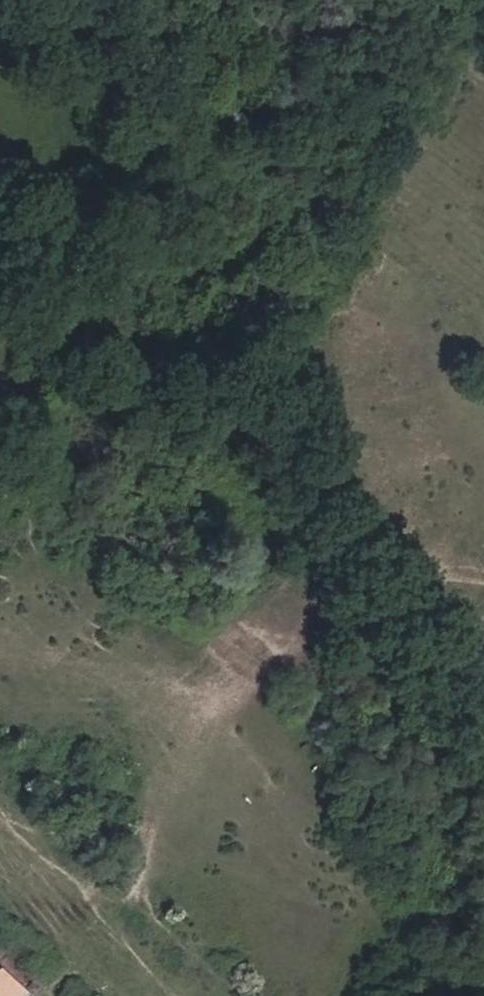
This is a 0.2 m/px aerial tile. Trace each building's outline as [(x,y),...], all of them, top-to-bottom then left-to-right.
[(29,993),(1,965),(0,966),(0,995),(26,995),(29,993)]
